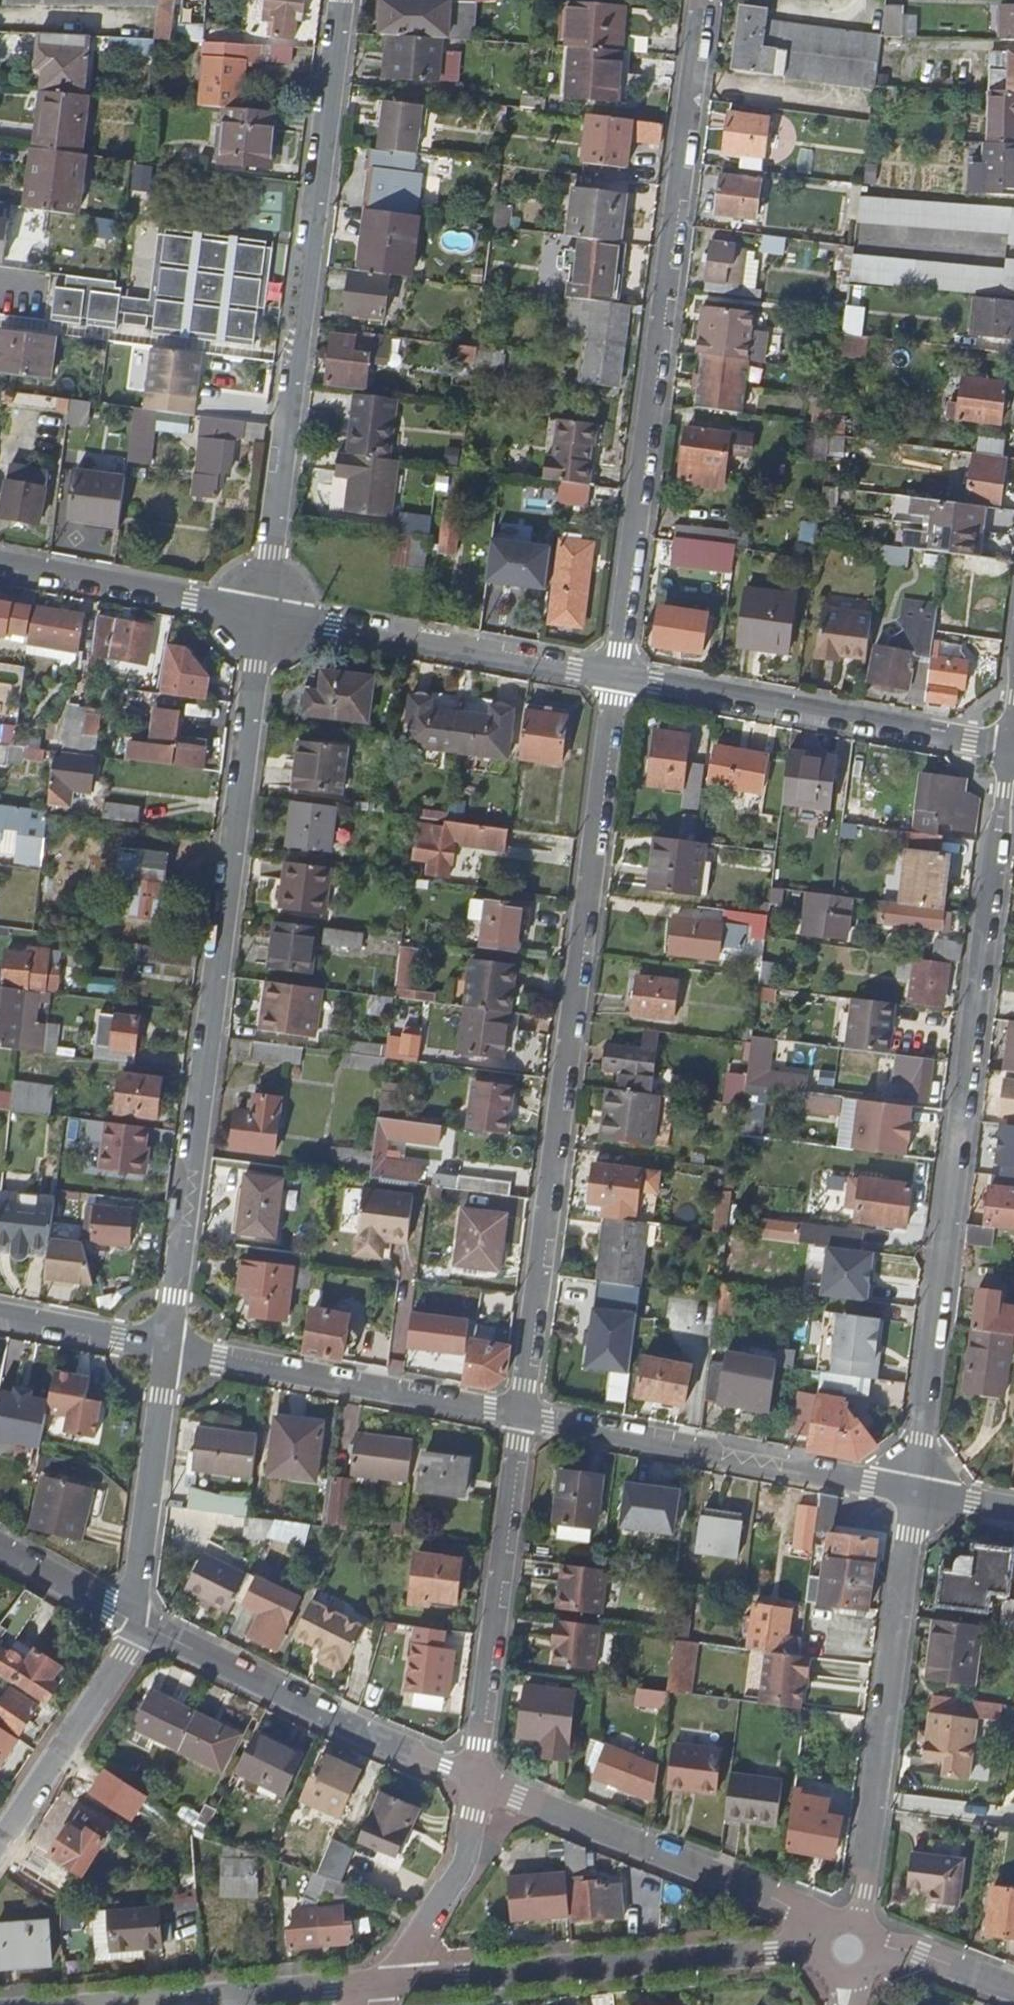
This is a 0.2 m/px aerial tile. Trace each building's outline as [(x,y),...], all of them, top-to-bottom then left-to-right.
[(158,4),(153,40),(169,40),(175,0),(159,0),(158,4)] [(264,8),(271,8),(270,21),(274,22),(272,34),(292,37),(294,20),(295,11),(302,11),(303,0),(265,0),(264,8)] [(439,38),(470,40),(471,7),(380,2),(378,33),(388,34),(439,38)] [(560,46),(568,47),(571,47),(574,4),(563,4),(560,46)] [(571,47),(619,50),(622,7),(574,4),(571,47)] [(738,43),(877,62),(881,36),(764,21),(765,7),(743,5),(738,43)] [(881,36),(897,36),(901,6),(885,5),(881,36)] [(1013,39),(1013,6),(1001,5),(1001,38),(1013,39)] [(85,36),(35,34),(32,66),(40,67),(38,91),(79,94),(85,36)] [(439,38),(388,34),(385,77),(435,81),(439,38)] [(291,45),(204,41),(199,104),(225,106),(241,108),(245,62),(257,63),(257,59),(290,61),(291,45)] [(877,62),(738,43),(733,71),(873,91),(874,85),(877,62)] [(571,47),(568,47),(565,97),(616,100),(619,50),(571,47)] [(1013,51),(1013,68),(992,68),(991,90),(994,90),(1013,91),(1013,51)] [(994,90),(990,140),(1013,141),(1013,91),(994,90)] [(84,94),(79,94),(38,91),(31,147),(32,148),(77,153),(84,94)] [(374,149),(411,154),(418,104),(379,99),(374,149)] [(275,110),(241,108),(225,106),(220,161),(269,167),(275,110)] [(507,121),(509,109),(496,107),(494,120),(507,121)] [(766,116),(726,111),(722,149),(761,154),(766,116)] [(662,124),(609,118),(589,115),(582,163),(624,168),(628,139),(660,143),(662,124)] [(1013,193),(1013,141),(990,140),(988,140),(985,191),(1013,193)] [(82,154),(77,153),(32,148),(23,209),(74,215),(82,154)] [(362,209),(366,210),(409,215),(412,216),(417,174),(408,173),(410,156),(369,150),(362,209)] [(760,180),(719,175),(714,213),(755,218),(760,180)] [(567,236),(619,242),(625,196),(573,189),(567,236)] [(866,196),(863,220),(1009,230),(1008,241),(1013,241),(1013,205),(866,196)] [(354,269),(385,272),(400,275),(409,215),(366,210),(362,246),(357,245),(354,269)] [(111,281),(63,275),(62,286),(52,285),(47,320),(77,324),(78,317),(84,317),(83,325),(114,329),(116,313),(121,313),(120,325),(145,328),(146,317),(151,317),(149,333),(178,337),(179,331),(185,331),(185,338),(215,342),(215,335),(222,335),(221,343),(251,347),(256,306),(259,307),(266,249),(263,249),(264,241),(235,237),(234,244),(227,244),(228,236),(198,233),(198,240),(191,239),(191,232),(162,228),(162,236),(158,236),(151,292),(154,293),(153,301),(146,300),(146,301),(122,298),(121,297),(115,296),(116,288),(111,287),(111,281)] [(554,294),(575,297),(618,302),(626,243),(619,242),(567,236),(565,250),(553,249),(551,263),(558,264),(554,294)] [(706,290),(758,296),(759,286),(744,283),(747,251),(731,249),(732,244),(711,242),(706,290)] [(851,260),(851,256),(853,245),(843,244),(841,259),(851,260)] [(848,282),(1013,294),(1013,257),(1006,256),(1004,267),(851,256),(851,260),(848,282)] [(354,269),(349,268),(344,311),(357,313),(379,315),(385,272),(354,269)] [(976,296),(971,333),(1013,338),(1013,301),(976,296)] [(618,302),(575,297),(569,338),(586,340),(581,382),(615,386),(626,303),(618,302)] [(703,352),(734,356),(747,358),(749,358),(753,327),(738,325),(740,309),(703,305),(698,351),(703,352)] [(844,307),(840,306),(834,306),(833,316),(843,317),(844,308),(844,307)] [(843,317),(841,332),(855,333),(857,310),(844,308),(843,317)] [(841,332),(843,317),(833,316),(831,331),(841,333),(841,332)] [(0,328),(0,346),(1,347),(0,355),(0,372),(47,378),(53,334),(0,328)] [(368,332),(336,328),(335,335),(330,335),(324,382),(361,387),(366,350),(352,349),(353,338),(367,340),(368,332)] [(855,333),(841,332),(841,333),(839,352),(854,354),(856,334),(855,333)] [(366,350),(367,340),(353,338),(352,349),(366,350)] [(476,338),(475,346),(473,361),(472,365),(500,369),(501,354),(484,351),(485,345),(480,344),(480,339),(476,338)] [(475,346),(455,344),(453,358),(473,361),(475,346)] [(148,348),(141,408),(151,409),(190,414),(195,380),(190,379),(193,353),(148,348)] [(734,356),(703,352),(696,404),(741,409),(747,358),(734,356)] [(1005,379),(962,374),(957,415),(1000,420),(1005,379)] [(466,388),(459,387),(456,402),(464,403),(466,388)] [(392,398),(353,393),(345,453),(384,458),(392,398)] [(131,406),(124,457),(144,459),(151,409),(141,408),(131,406)] [(828,431),(841,433),(843,413),(837,412),(837,406),(832,406),(830,421),(828,431)] [(191,491),(214,494),(217,468),(227,468),(230,443),(227,443),(228,437),(240,439),(243,420),(199,415),(196,438),(199,439),(191,491)] [(539,478),(556,480),(586,484),(589,461),(585,460),(587,444),(591,445),(594,423),(554,418),(549,456),(542,455),(539,478)] [(96,422),(95,435),(120,439),(122,426),(113,424),(113,420),(104,419),(103,423),(96,422)] [(689,477),(714,480),(716,468),(723,469),(728,431),(687,426),(682,463),(691,464),(689,477)] [(826,439),(828,431),(817,430),(813,456),(824,457),(825,454),(826,439)] [(826,439),(825,454),(841,456),(844,434),(841,433),(828,431),(826,439)] [(977,450),(987,452),(1003,454),(1005,437),(980,434),(977,450)] [(393,460),(384,458),(345,453),(336,452),(333,475),(349,477),(345,511),(386,516),(393,460)] [(1005,454),(1003,454),(987,452),(983,476),(972,475),(971,482),(967,481),(965,495),(999,500),(1005,454)] [(115,525),(121,482),(122,477),(70,469),(65,518),(115,525)] [(43,477),(4,471),(0,495),(0,516),(36,522),(43,477)] [(556,480),(554,503),(585,507),(588,484),(586,484),(556,480)] [(906,546),(976,555),(983,503),(913,494),(911,513),(935,516),(933,531),(909,528),(906,546)] [(461,499),(445,497),(437,549),(453,551),(461,499)] [(815,534),(860,540),(862,523),(824,518),(825,509),(818,508),(815,534)] [(674,538),(702,541),(704,525),(676,522),(674,538)] [(393,558),(407,560),(411,535),(397,533),(393,558)] [(489,536),(483,578),(543,586),(549,544),(489,536)] [(674,538),(672,538),(670,559),(704,564),(707,542),(702,541),(674,538)] [(590,545),(558,541),(548,622),(580,626),(590,545)] [(406,571),(407,560),(393,558),(392,569),(406,571)] [(674,577),(663,575),(660,597),(671,598),(674,577)] [(794,593),(744,587),(737,644),(787,651),(794,593)] [(926,696),(933,638),(938,603),(902,599),(899,616),(906,628),(891,637),(890,647),(873,645),(869,680),(908,686),(908,694),(926,696)] [(3,637),(4,632),(24,635),(28,606),(0,601),(0,636),(3,637)] [(693,606),(660,601),(653,644),(700,651),(703,631),(689,629),(693,606)] [(866,656),(872,612),(823,606),(817,652),(839,655),(839,652),(866,656)] [(30,645),(78,651),(83,614),(35,608),(30,645)] [(96,617),(91,654),(123,658),(124,653),(146,656),(150,624),(96,617)] [(924,709),(946,713),(948,699),(956,700),(958,682),(965,683),(968,659),(962,658),(964,641),(933,638),(926,696),(924,709)] [(162,691),(201,696),(205,674),(184,644),(167,643),(162,691)] [(305,691),(302,711),(363,719),(368,678),(319,671),(316,692),(305,691)] [(454,747),(460,699),(410,693),(404,740),(454,747)] [(155,699),(154,705),(174,707),(174,701),(155,699)] [(460,699),(454,747),(505,754),(511,706),(460,699)] [(566,708),(529,703),(522,755),(559,760),(566,708)] [(125,759),(201,769),(205,737),(176,733),(178,707),(174,707),(154,705),(149,741),(128,738),(125,759)] [(99,712),(92,711),(85,710),(82,736),(96,738),(96,733),(97,733),(99,712)] [(654,730),(646,783),(681,787),(687,734),(683,734),(684,727),(668,725),(668,731),(654,730)] [(300,758),(296,787),(338,792),(344,744),(297,738),(294,758),(300,758)] [(708,784),(760,792),(766,754),(713,746),(708,784)] [(787,750),(781,800),(826,806),(833,755),(787,750)] [(67,761),(50,759),(47,778),(45,800),(59,802),(62,779),(87,782),(90,758),(67,755),(67,761)] [(47,778),(50,759),(42,758),(37,799),(45,800),(47,778)] [(698,812),(704,765),(688,763),(683,810),(698,812)] [(964,780),(960,775),(920,771),(911,830),(937,833),(939,821),(951,823),(950,828),(974,830),(978,799),(961,797),(964,780)] [(96,818),(134,823),(136,805),(98,800),(96,818)] [(334,805),(292,800),(286,845),(327,851),(334,805)] [(0,805),(0,826),(17,828),(13,860),(28,862),(29,856),(34,857),(40,810),(0,805)] [(500,826),(444,819),(418,816),(412,856),(428,858),(427,872),(441,875),(443,860),(445,860),(448,841),(497,847),(500,826)] [(940,833),(937,833),(911,830),(903,829),(900,847),(906,847),(899,901),(941,906),(949,854),(937,853),(940,833)] [(703,841),(695,840),(652,835),(646,885),(704,893),(708,860),(701,859),(703,841)] [(127,916),(154,919),(163,852),(139,849),(139,854),(125,852),(122,876),(132,877),(127,916)] [(327,866),(286,860),(283,888),(279,888),(277,907),(321,912),(327,866)] [(756,899),(758,889),(741,887),(740,897),(756,899)] [(822,894),(808,892),(806,906),(821,908),(822,894)] [(479,947),(514,951),(517,922),(528,924),(530,903),(471,897),(469,916),(482,918),(479,947)] [(941,906),(899,901),(896,917),(948,924),(950,907),(941,906)] [(806,932),(846,936),(848,913),(808,909),(806,932)] [(763,935),(763,934),(766,914),(753,912),(751,933),(763,935)] [(693,918),(688,954),(716,958),(718,943),(742,946),(745,925),(693,918)] [(314,926),(274,921),(269,966),(308,971),(314,926)] [(362,932),(323,927),(320,947),(360,953),(362,932)] [(960,958),(962,939),(933,935),(930,954),(960,958)] [(193,970),(196,953),(136,945),(134,961),(193,970)] [(426,952),(401,948),(395,989),(420,992),(426,952)] [(19,990),(19,988),(40,992),(41,984),(44,965),(45,956),(2,950),(0,965),(0,987),(5,987),(19,990)] [(946,962),(916,958),(911,997),(941,1001),(946,962)] [(465,1005),(510,1010),(515,965),(470,959),(465,1005)] [(56,966),(44,965),(41,984),(53,986),(56,966)] [(629,1013),(668,1018),(673,980),(634,976),(629,1013)] [(293,983),(261,979),(255,1026),(287,1029),(293,983)] [(19,990),(5,987),(0,987),(0,1050),(38,1055),(41,1025),(30,1024),(33,992),(19,990)] [(895,1001),(853,996),(846,1045),(889,1050),(895,1001)] [(510,1010),(465,1005),(459,1051),(504,1056),(510,1010)] [(90,1062),(131,1067),(133,1050),(131,1050),(135,1020),(96,1015),(90,1062)] [(1013,1071),(1013,1019),(1009,1018),(1002,1069),(1013,1071)] [(300,1046),(251,1039),(249,1057),(298,1064),(300,1046)] [(618,1088),(646,1092),(648,1073),(651,1041),(634,1039),(633,1048),(604,1044),(602,1067),(620,1070),(618,1088)] [(383,1068),(384,1056),(337,1050),(335,1062),(383,1068)] [(932,1056),(914,1053),(908,1098),(925,1100),(932,1056)] [(742,1097),(744,1083),(745,1073),(732,1072),(729,1096),(742,1097)] [(646,1092),(656,1093),(662,1094),(664,1074),(648,1073),(646,1092)] [(116,1076),(111,1114),(152,1120),(158,1081),(116,1076)] [(1002,1077),(997,1113),(1013,1116),(1013,1079),(1002,1077)] [(458,1125),(508,1131),(513,1087),(463,1080),(459,1084),(455,1115),(458,1120),(458,1125)] [(5,1111),(23,1114),(27,1086),(9,1083),(5,1111)] [(381,1083),(379,1092),(396,1094),(397,1085),(381,1083)] [(737,1133),(750,1134),(756,1084),(744,1083),(742,1097),(737,1133)] [(618,1088),(606,1087),(601,1139),(650,1145),(656,1093),(646,1092),(618,1088)] [(872,1099),(858,1097),(852,1146),(903,1153),(905,1137),(908,1137),(910,1119),(908,1119),(910,1104),(897,1102),(899,1092),(873,1088),(872,1099)] [(379,1092),(376,1117),(393,1119),(396,1094),(379,1092)] [(229,1149),(272,1154),(279,1099),(251,1095),(249,1112),(234,1110),(229,1149)] [(438,1124),(394,1119),(393,1119),(376,1117),(372,1151),(368,1177),(416,1183),(418,1164),(382,1159),(385,1138),(436,1144),(438,1124)] [(1003,1121),(996,1172),(1013,1175),(1013,1122),(1003,1121)] [(139,1176),(145,1129),(103,1124),(97,1171),(139,1176)] [(607,1217),(632,1220),(636,1189),(653,1191),(656,1172),(590,1164),(586,1201),(604,1203),(602,1217),(607,1217)] [(431,1185),(497,1194),(509,1195),(511,1179),(458,1172),(457,1178),(432,1175),(431,1185)] [(992,1172),(985,1219),(1013,1223),(1013,1175),(996,1172),(992,1172)] [(280,1179),(244,1174),(236,1232),(273,1237),(280,1179)] [(855,1219),(905,1224),(909,1181),(859,1176),(855,1219)] [(8,1250),(9,1254),(12,1257),(16,1260),(22,1259),(26,1256),(28,1252),(45,1254),(47,1241),(53,1195),(0,1189),(0,1249),(8,1250)] [(381,1198),(382,1192),(361,1189),(360,1195),(381,1198)] [(725,1231),(729,1193),(715,1191),(710,1230),(725,1231)] [(405,1241),(411,1195),(382,1192),(381,1198),(360,1195),(353,1255),(374,1257),(382,1246),(383,1238),(405,1241)] [(91,1239),(127,1244),(131,1209),(96,1205),(91,1239)] [(505,1214),(463,1208),(456,1262),(497,1268),(505,1214)] [(632,1220),(607,1217),(603,1251),(599,1251),(596,1280),(637,1285),(645,1222),(632,1220)] [(966,1221),(963,1241),(990,1245),(993,1224),(966,1221)] [(816,1224),(815,1239),(834,1241),(835,1226),(816,1224)] [(871,1249),(894,1251),(896,1234),(835,1226),(834,1241),(815,1239),(814,1242),(826,1244),(871,1249)] [(79,1245),(47,1241),(45,1254),(42,1277),(72,1281),(90,1283),(79,1245)] [(865,1298),(871,1249),(826,1244),(820,1293),(865,1298)] [(249,1314),(284,1319),(291,1264),(240,1258),(236,1287),(247,1289),(246,1299),(251,1299),(249,1314)] [(72,1281),(42,1277),(42,1282),(71,1286),(72,1281)] [(638,1285),(637,1285),(596,1280),(595,1280),(584,1366),(627,1371),(638,1285)] [(718,1281),(716,1294),(716,1300),(734,1302),(736,1283),(718,1281)] [(993,1330),(994,1327),(1013,1330),(1013,1326),(1013,1310),(997,1308),(1000,1290),(978,1287),(972,1327),(993,1330)] [(303,1351),(340,1358),(342,1342),(349,1344),(354,1342),(355,1331),(351,1327),(345,1326),(346,1310),(306,1305),(305,1313),(310,1314),(303,1351)] [(871,1358),(877,1315),(837,1310),(830,1370),(875,1375),(876,1359),(871,1358)] [(406,1345),(464,1352),(467,1317),(410,1311),(406,1345)] [(993,1330),(972,1327),(963,1388),(1001,1394),(1011,1332),(993,1330)] [(504,1375),(508,1346),(470,1341),(464,1382),(489,1386),(504,1375)] [(791,1348),(776,1346),(774,1357),(773,1363),(788,1365),(791,1348)] [(767,1409),(773,1363),(774,1357),(723,1348),(720,1362),(708,1360),(703,1397),(767,1409)] [(634,1394),(681,1403),(689,1363),(642,1354),(634,1394)] [(74,1375),(52,1371),(47,1399),(41,1428),(92,1437),(99,1401),(83,1398),(86,1387),(72,1384),(74,1375)] [(47,1399),(31,1396),(32,1390),(15,1387),(14,1393),(0,1391),(0,1435),(39,1442),(41,1428),(47,1399)] [(859,1458),(878,1442),(857,1418),(853,1421),(843,1408),(844,1402),(838,1402),(838,1394),(801,1390),(795,1434),(808,1436),(807,1448),(859,1458)] [(325,1423),(277,1417),(269,1475),(317,1481),(325,1423)] [(252,1477),(257,1433),(195,1425),(190,1468),(252,1477)] [(407,1482),(412,1440),(353,1432),(348,1475),(407,1482)] [(418,1491),(464,1497),(469,1459),(423,1453),(418,1491)] [(599,1473),(562,1467),(555,1516),(592,1521),(599,1473)] [(40,1479),(32,1531),(80,1540),(83,1522),(77,1521),(83,1486),(40,1479)] [(622,1523),(671,1529),(677,1487),(627,1480),(622,1523)] [(236,1512),(249,1513),(251,1495),(191,1489),(189,1507),(225,1511),(223,1530),(234,1531),(236,1512)] [(350,1493),(332,1490),(328,1520),(346,1523),(350,1493)] [(836,1496),(819,1493),(817,1508),(813,1533),(828,1535),(822,1581),(813,1580),(814,1573),(808,1572),(805,1601),(865,1610),(875,1542),(831,1535),(836,1496)] [(694,1519),(691,1547),(735,1553),(741,1508),(704,1503),(703,1514),(700,1513),(699,1520),(694,1519)] [(811,1551),(813,1533),(817,1508),(798,1505),(792,1549),(811,1551)] [(274,1518),(253,1516),(243,1535),(261,1544),(274,1518)] [(302,1544),(308,1523),(283,1520),(278,1537),(302,1544)] [(940,1599),(988,1606),(989,1592),(996,1593),(997,1588),(1009,1590),(1013,1556),(1013,1549),(979,1544),(977,1556),(965,1554),(958,1559),(957,1565),(944,1564),(940,1599)] [(237,1592),(248,1570),(204,1549),(185,1587),(229,1609),(237,1592)] [(416,1554),(410,1601),(428,1603),(428,1598),(455,1601),(460,1560),(416,1554)] [(606,1565),(560,1559),(559,1577),(564,1577),(561,1604),(601,1608),(606,1565)] [(275,1584),(248,1570),(237,1592),(264,1606),(259,1616),(253,1613),(245,1630),(279,1648),(286,1631),(283,1630),(300,1596),(275,1584)] [(45,1599),(29,1590),(0,1630),(0,1673),(50,1703),(60,1687),(53,1683),(63,1667),(38,1652),(30,1661),(26,1658),(22,1663),(10,1654),(45,1599)] [(679,1593),(674,1631),(673,1635),(684,1637),(690,1595),(679,1593)] [(312,1596),(294,1632),(321,1644),(325,1652),(339,1659),(346,1657),(350,1659),(366,1623),(312,1596)] [(1000,1598),(997,1624),(1013,1626),(1013,1600),(1000,1598)] [(740,1644),(752,1646),(753,1635),(779,1639),(781,1624),(787,1625),(789,1605),(752,1601),(749,1629),(742,1628),(740,1644)] [(975,1621),(934,1616),(928,1674),(969,1679),(975,1621)] [(600,1622),(554,1617),(552,1636),(557,1637),(554,1662),(595,1667),(600,1622)] [(376,1651),(369,1675),(384,1680),(391,1655),(389,1655),(394,1637),(389,1635),(390,1630),(384,1628),(378,1651),(376,1651)] [(697,1638),(684,1637),(673,1635),(666,1688),(690,1692),(697,1638)] [(457,1645),(414,1636),(403,1687),(446,1696),(457,1645)] [(797,1652),(799,1641),(779,1639),(778,1650),(797,1652)] [(809,1654),(797,1652),(778,1650),(769,1648),(765,1648),(758,1694),(798,1700),(802,1673),(806,1674),(809,1654)] [(70,1672),(63,1667),(53,1683),(60,1687),(70,1672)] [(539,1755),(566,1757),(572,1690),(522,1681),(516,1733),(540,1737),(539,1755)] [(666,1688),(637,1684),(636,1699),(665,1703),(666,1688)] [(136,1727),(180,1748),(198,1711),(153,1690),(136,1727)] [(0,1711),(0,1725),(20,1739),(39,1709),(13,1692),(0,1711)] [(929,1709),(971,1714),(984,1716),(985,1699),(931,1692),(929,1709)] [(971,1714),(929,1709),(923,1755),(944,1757),(943,1773),(969,1776),(975,1730),(969,1729),(971,1714)] [(242,1733),(198,1711),(180,1748),(224,1770),(242,1733)] [(20,1739),(0,1725),(0,1770),(20,1739)] [(306,1753),(259,1731),(251,1746),(240,1770),(264,1782),(259,1792),(284,1803),(306,1753)] [(695,1789),(715,1792),(720,1744),(673,1739),(667,1786),(685,1789),(685,1784),(696,1785),(695,1789)] [(652,1798),(657,1764),(605,1743),(592,1774),(652,1798)] [(363,1768),(327,1752),(306,1798),(343,1814),(363,1768)] [(729,1771),(724,1815),(774,1821),(780,1777),(729,1771)] [(792,1788),(787,1829),(785,1847),(833,1854),(837,1817),(813,1815),(816,1791),(792,1788)] [(420,1806),(384,1789),(364,1837),(400,1850),(410,1824),(413,1825),(420,1806)] [(108,1840),(76,1820),(54,1855),(85,1876),(108,1840)] [(198,1858),(196,1835),(196,1834),(172,1836),(177,1904),(201,1902),(198,1858)] [(263,1893),(263,1855),(208,1838),(196,1835),(198,1858),(217,1859),(218,1872),(221,1873),(222,1891),(263,1893)] [(342,1841),(328,1874),(346,1879),(360,1846),(342,1841)] [(587,1871),(585,1848),(566,1841),(569,1873),(587,1871)] [(929,1899),(958,1903),(964,1856),(912,1849),(907,1886),(930,1889),(929,1899)] [(356,1901),(356,1882),(346,1879),(328,1874),(322,1872),(323,1904),(356,1901)] [(512,1920),(572,1916),(569,1878),(569,1873),(509,1877),(512,1920)] [(582,1877),(569,1878),(572,1916),(572,1922),(625,1918),(622,1885),(602,1886),(602,1882),(583,1883),(582,1877)] [(993,1884),(987,1930),(1013,1934),(1013,1886),(993,1884)] [(292,1946),(325,1944),(324,1909),(323,1904),(317,1904),(316,1909),(301,1910),(301,1925),(291,1926),(292,1946)] [(164,1951),(161,1905),(115,1909),(94,1911),(99,1965),(114,1964),(114,1956),(145,1953),(164,1951)] [(343,1908),(324,1909),(325,1944),(355,1942),(355,1921),(344,1922),(343,1908)] [(53,1960),(50,1920),(0,1926),(0,1965),(53,1960)] [(145,1961),(145,1953),(114,1956),(114,1964),(145,1961)]
